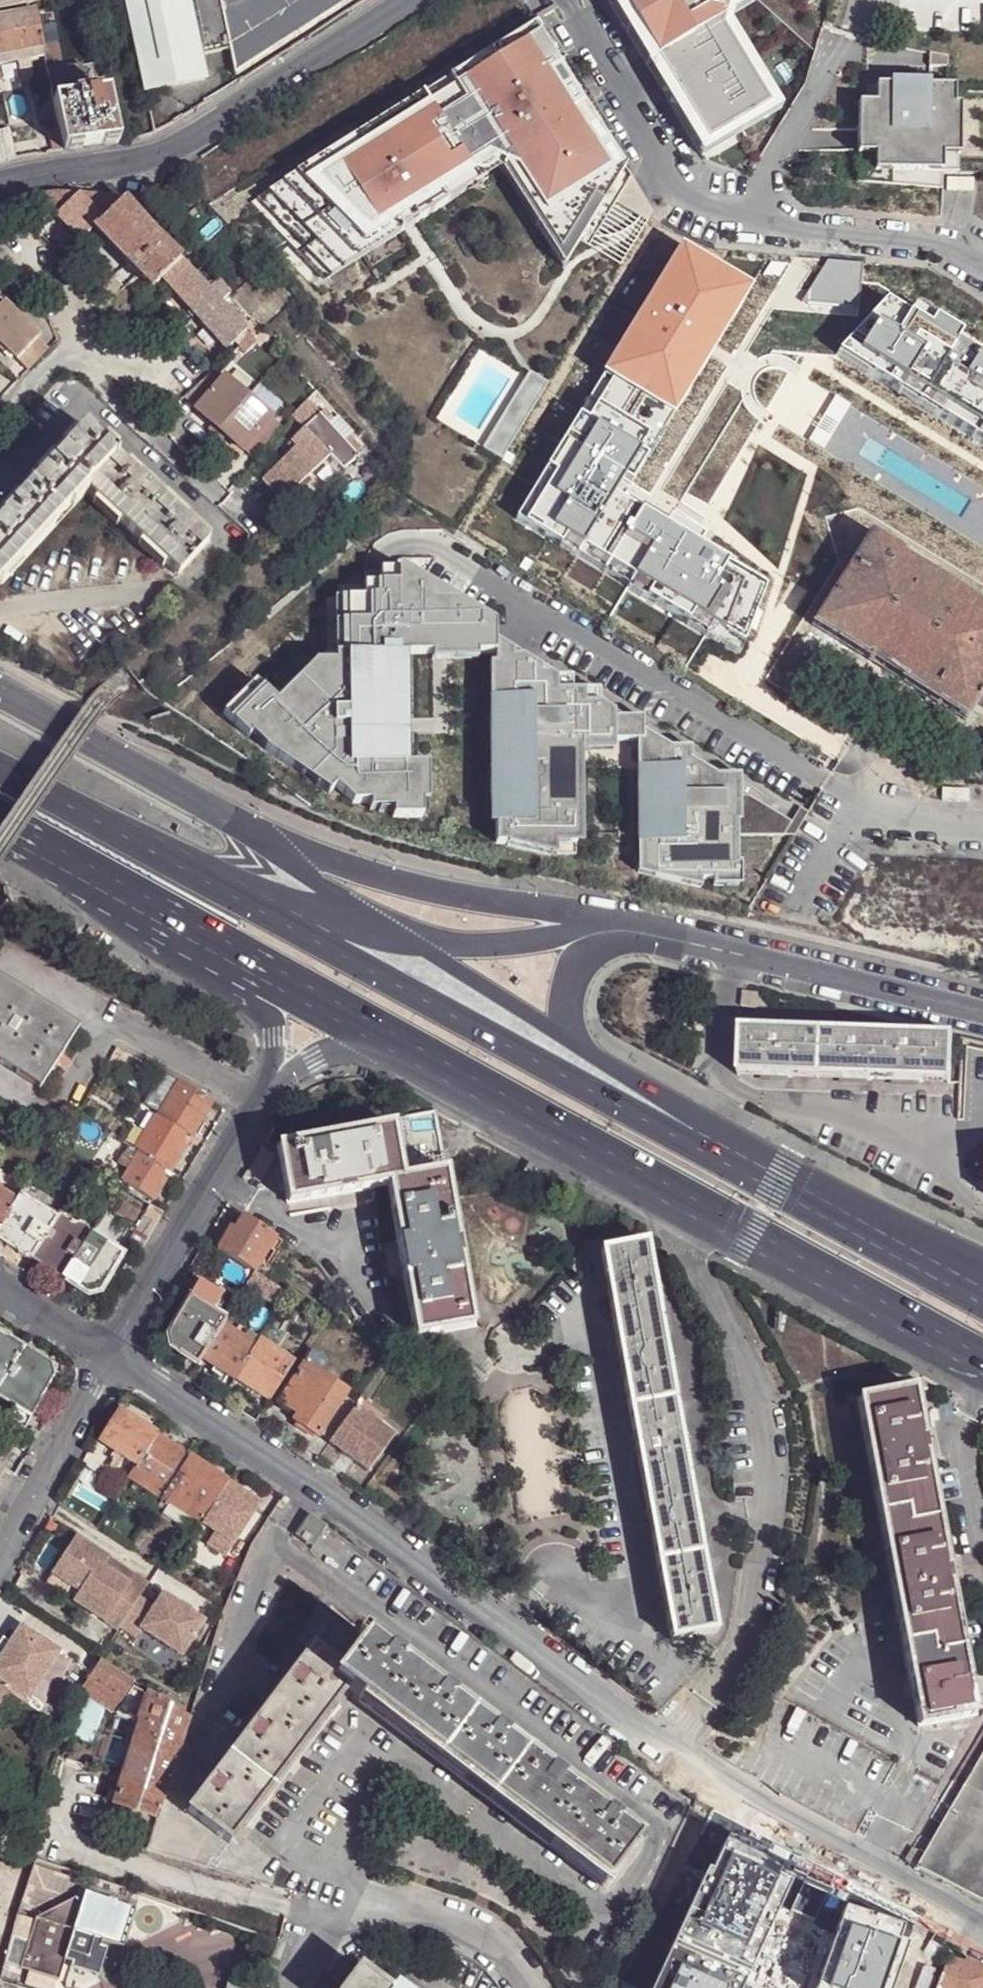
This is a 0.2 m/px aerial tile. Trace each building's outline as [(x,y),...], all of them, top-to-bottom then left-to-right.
[(34,1),(38,0),(0,0),(0,8),(34,1)] [(145,91),(206,78),(201,54),(190,0),(126,0),(145,91)] [(201,54),(229,48),(234,75),(352,0),(190,0),(201,54)] [(721,19),(768,99),(705,137),(624,0),(611,0),(700,148),(780,100),(729,14),(730,6),(740,0),(725,0),(721,19)] [(705,137),(768,99),(721,19),(725,0),(624,0),(705,137)] [(535,10),(353,127),(359,137),(541,19),(535,10)] [(37,11),(0,19),(0,64),(18,60),(22,81),(34,79),(30,58),(45,56),(40,31),(37,11)] [(302,160),(268,183),(333,253),(456,174),(452,166),(482,144),(511,155),(523,172),(519,182),(527,183),(541,201),(534,214),(580,229),(622,154),(541,19),(359,137),(353,127),(345,133),(351,142),(309,169),(302,160)] [(40,31),(45,56),(49,71),(63,68),(54,29),(40,31)] [(946,47),(928,44),(927,59),(946,59),(946,47)] [(82,64),(63,68),(49,71),(55,102),(88,96),(87,90),(82,64)] [(956,78),(877,76),(877,95),(859,94),(857,174),(941,182),(942,163),(958,164),(961,97),(955,96),(956,78)] [(87,90),(88,96),(101,94),(99,88),(87,90)] [(120,143),(109,94),(101,94),(88,96),(55,102),(61,129),(65,151),(81,148),(120,143)] [(11,129),(0,132),(0,163),(17,159),(11,129)] [(49,132),(53,153),(65,151),(61,129),(49,132)] [(345,133),(302,160),(309,169),(351,142),(345,133)] [(499,160),(534,214),(541,201),(527,183),(519,182),(523,172),(511,155),(482,144),(452,166),(456,174),(333,253),(268,183),(256,191),(330,268),(464,180),(469,166),(486,155),(499,160)] [(651,205),(622,154),(580,229),(619,256),(651,205)] [(974,170),(948,169),(947,181),(973,182),(974,170)] [(56,179),(38,183),(81,228),(93,217),(123,186),(113,183),(56,179)] [(123,186),(93,217),(152,278),(161,267),(180,248),(151,220),(128,191),(123,186)] [(562,258),(580,229),(534,214),(562,258)] [(209,279),(180,248),(161,267),(228,336),(236,329),(246,339),(256,329),(243,315),(221,292),(209,279)] [(231,282),(220,270),(209,279),(221,292),(231,282)] [(0,300),(0,332),(31,361),(52,338),(41,328),(44,324),(7,292),(0,300)] [(218,358),(186,389),(199,399),(226,365),(218,358)] [(530,364),(516,387),(533,397),(547,374),(530,364)] [(226,365),(199,399),(247,439),(275,406),(286,392),(263,373),(251,387),(226,365)] [(483,440),(501,451),(533,397),(516,387),(483,440)] [(321,404),(309,391),(297,406),(308,418),(294,432),(299,437),(264,468),(283,489),(332,445),(345,459),(357,448),(362,437),(351,425),(355,422),(339,405),(334,409),(325,400),(321,404)] [(275,406),(247,439),(260,449),(288,416),(275,406)] [(939,414),(911,458),(946,479),(974,435),(939,414)] [(31,477),(61,505),(85,479),(116,445),(86,418),(31,477)] [(116,445),(85,479),(131,521),(162,488),(116,445)] [(946,479),(911,458),(903,469),(882,503),(871,521),(869,523),(904,544),(946,479)] [(61,505),(31,477),(0,511),(0,571),(61,505)] [(210,532),(162,488),(131,521),(179,565),(210,532)] [(860,514),(871,521),(882,503),(872,497),(860,514)] [(904,544),(869,523),(811,614),(965,712),(976,693),(974,691),(982,677),(982,656),(976,651),(982,641),(982,640),(982,596),(902,546),(904,544)] [(474,647),(492,647),(492,633),(492,616),(468,602),(457,602),(456,595),(445,595),(445,587),(435,588),(423,588),(423,575),(398,560),(396,563),(379,563),(379,576),(363,576),(363,590),(345,590),(345,647),(332,647),(333,655),(313,655),(307,660),(315,668),(281,702),(273,694),(252,673),(220,705),(245,730),(247,727),(256,718),(271,733),(263,742),(262,742),(289,760),(296,751),(334,782),(350,799),(367,798),(377,798),(377,789),(391,789),(391,807),(391,812),(421,812),(419,759),(397,760),(397,727),(385,727),(386,713),(397,713),(397,696),(385,696),(385,667),(396,667),(396,647),(430,647),(430,640),(474,640),(474,647)] [(727,577),(740,587),(747,576),(734,567),(727,577)] [(423,575),(423,588),(435,588),(435,582),(423,575)] [(345,647),(345,590),(333,590),(332,647),(345,647)] [(555,671),(492,633),(492,647),(492,690),(494,787),(494,837),(507,837),(507,832),(576,826),(575,779),(574,768),(566,768),(566,744),(580,743),(580,738),(580,728),(612,731),(632,733),(633,718),(597,697),(580,696),(576,684),(557,684),(555,671)] [(474,640),(430,640),(430,647),(430,653),(474,652),(474,647),(474,640)] [(315,668),(307,660),(273,694),(281,702),(315,668)] [(397,696),(396,667),(385,667),(385,696),(397,696)] [(572,669),(555,671),(557,684),(576,684),(572,669)] [(976,693),(982,697),(982,677),(974,691),(976,693)] [(597,685),(576,684),(580,696),(597,697),(597,685)] [(641,712),(633,718),(632,733),(636,734),(636,829),(642,829),(642,724),(641,712)] [(271,733),(256,718),(247,727),(263,742),(271,733)] [(669,741),(642,724),(642,829),(642,866),(678,876),(681,864),(699,865),(699,874),(712,874),(711,867),(723,867),(723,874),(736,875),(736,788),(715,788),(715,768),(689,753),(669,741)] [(612,731),(580,728),(580,738),(611,742),(612,731)] [(689,741),(669,741),(689,753),(689,741)] [(580,743),(566,744),(566,768),(574,768),(575,779),(580,779),(580,743)] [(334,782),(296,751),(289,760),(301,769),(304,765),(315,777),(314,778),(326,788),(334,782)] [(736,768),(715,768),(715,788),(736,788),(736,768)] [(377,798),(367,798),(368,805),(376,805),(376,807),(391,807),(391,789),(377,789),(377,798)] [(507,832),(507,837),(507,839),(539,845),(576,842),(576,826),(507,832)] [(867,927),(982,930),(982,866),(869,862),(867,927)] [(699,865),(681,864),(678,876),(699,881),(699,874),(699,865)] [(723,867),(711,867),(712,874),(712,881),(736,881),(736,875),(723,874),(723,867)] [(42,1075),(78,1019),(0,969),(0,1048),(42,1075)] [(819,1067),(820,1022),(740,1019),(739,1065),(819,1067)] [(819,1067),(951,1072),(952,1026),(820,1022),(819,1067)] [(203,1107),(213,1091),(180,1071),(160,1103),(193,1124),(203,1107)] [(393,1106),(394,1113),(279,1134),(287,1190),(389,1172),(411,1298),(416,1324),(474,1314),(463,1250),(444,1142),(436,1099),(393,1106)] [(145,1122),(136,1136),(141,1139),(165,1155),(172,1158),(179,1147),(183,1141),(176,1137),(185,1124),(149,1100),(138,1116),(145,1122)] [(136,1136),(128,1131),(117,1150),(129,1160),(123,1170),(153,1190),(159,1180),(163,1173),(157,1169),(165,1155),(141,1139),(136,1136)] [(20,1181),(19,1180),(14,1187),(0,1178),(0,1212),(20,1181)] [(20,1181),(0,1212),(0,1227),(14,1236),(30,1245),(57,1205),(20,1181)] [(146,1190),(138,1186),(132,1195),(141,1200),(146,1190)] [(74,1211),(60,1200),(57,1205),(30,1245),(51,1258),(62,1265),(91,1221),(89,1219),(89,1218),(86,1212),(80,1210),(74,1211)] [(257,1259),(276,1224),(245,1204),(237,1217),(233,1223),(229,1220),(220,1235),(257,1259)] [(123,1241),(91,1221),(62,1265),(81,1278),(87,1282),(101,1279),(123,1241)] [(654,1276),(646,1233),(619,1238),(601,1242),(673,1630),(718,1622),(710,1580),(697,1509),(684,1438),(672,1372),(654,1276)] [(224,1313),(227,1307),(214,1298),(223,1284),(199,1268),(169,1321),(172,1336),(178,1340),(198,1352),(203,1345),(224,1313)] [(365,1323),(367,1320),(356,1305),(351,1314),(365,1323)] [(244,1326),(224,1313),(203,1345),(222,1356),(236,1365),(260,1327),(248,1319),(244,1326)] [(294,1349),(260,1327),(236,1365),(254,1377),(270,1387),(294,1349)] [(24,1348),(0,1333),(0,1386),(24,1348)] [(355,1393),(362,1384),(322,1359),(329,1347),(313,1337),(309,1345),(298,1363),(281,1391),(298,1402),(294,1407),(302,1413),(319,1424),(321,1421),(330,1427),(355,1393)] [(298,1363),(309,1345),(306,1343),(294,1360),(298,1363)] [(24,1348),(0,1386),(0,1398),(10,1404),(4,1413),(22,1424),(53,1377),(50,1365),(43,1360),(24,1348)] [(925,1436),(914,1378),(859,1388),(919,1716),(976,1705),(968,1667),(967,1661),(961,1632),(955,1593),(947,1551),(946,1546),(937,1499),(930,1462),(925,1436)] [(365,1401),(355,1393),(330,1427),(328,1430),(330,1432),(350,1447),(368,1460),(395,1424),(381,1413),(388,1403),(372,1392),(365,1401)] [(138,1464),(157,1435),(140,1424),(121,1412),(102,1441),(116,1451),(138,1464)] [(174,1446),(157,1435),(138,1464),(129,1477),(164,1499),(190,1457),(174,1446)] [(207,1467),(190,1457),(164,1499),(159,1506),(165,1510),(169,1503),(175,1507),(183,1512),(201,1523),(228,1481),(207,1467)] [(249,1494),(228,1481),(201,1523),(214,1532),(209,1540),(228,1552),(260,1502),(249,1494)] [(165,1510),(159,1506),(154,1513),(166,1521),(175,1507),(169,1503),(165,1510)] [(192,1537),(201,1523),(183,1512),(175,1526),(192,1537)] [(74,1590),(68,1599),(117,1630),(119,1627),(135,1637),(141,1629),(182,1655),(204,1620),(162,1594),(153,1607),(138,1598),(147,1584),(74,1538),(50,1575),(74,1590)] [(225,1557),(228,1552),(209,1540),(206,1545),(225,1557)] [(169,1573),(175,1564),(159,1554),(152,1564),(169,1573)] [(44,1584),(68,1599),(74,1590),(50,1575),(44,1584)] [(27,1700),(60,1652),(20,1626),(9,1643),(0,1655),(0,1682),(27,1700)] [(9,1643),(2,1639),(0,1641),(0,1655),(9,1643)] [(330,1681),(345,1693),(346,1692),(601,1885),(633,1843),(364,1639),(339,1671),(338,1671),(330,1681)] [(312,1736),(345,1693),(330,1681),(338,1671),(310,1649),(269,1703),(312,1736)] [(79,1691),(88,1696),(114,1712),(133,1682),(100,1661),(79,1691)] [(0,1682),(0,1689),(7,1694),(24,1705),(27,1700),(0,1682)] [(157,1820),(178,1754),(189,1720),(149,1694),(113,1805),(157,1820)] [(312,1736),(269,1703),(228,1758),(270,1791),(286,1769),(287,1770),(295,1760),(294,1759),(312,1736)] [(68,1735),(73,1750),(90,1744),(84,1729),(68,1735)] [(916,1858),(982,1893),(982,1744),(916,1858)] [(253,1813),(270,1791),(228,1758),(185,1814),(227,1846),(245,1824),(246,1824),(254,1815),(253,1813)] [(122,1842),(147,1850),(152,1836),(126,1828),(122,1842)] [(655,1987),(743,1987),(795,1877),(782,1871),(784,1865),(732,1838),(720,1866),(711,1864),(655,1987)] [(69,1969),(87,1974),(88,1970),(97,1966),(101,1968),(106,1950),(99,1948),(101,1942),(122,1948),(135,1910),(84,1894),(35,1919),(19,1969),(58,1982),(64,1962),(71,1964),(69,1969)] [(850,1901),(819,1987),(894,1987),(911,1939),(902,1935),(907,1921),(850,1901)] [(954,1963),(946,1960),(935,1987),(982,1987),(982,1975),(982,1974),(982,1971),(982,1968),(964,1961),(965,1959),(958,1955),(954,1963)] [(251,1965),(247,1966),(240,1968),(234,1972),(230,1978),(228,1987),(248,1987),(250,1980),(251,1965)] [(88,1970),(87,1974),(97,1977),(101,1968),(97,1966),(88,1970)] [(345,1987),(380,1987),(357,1971),(345,1987)]
